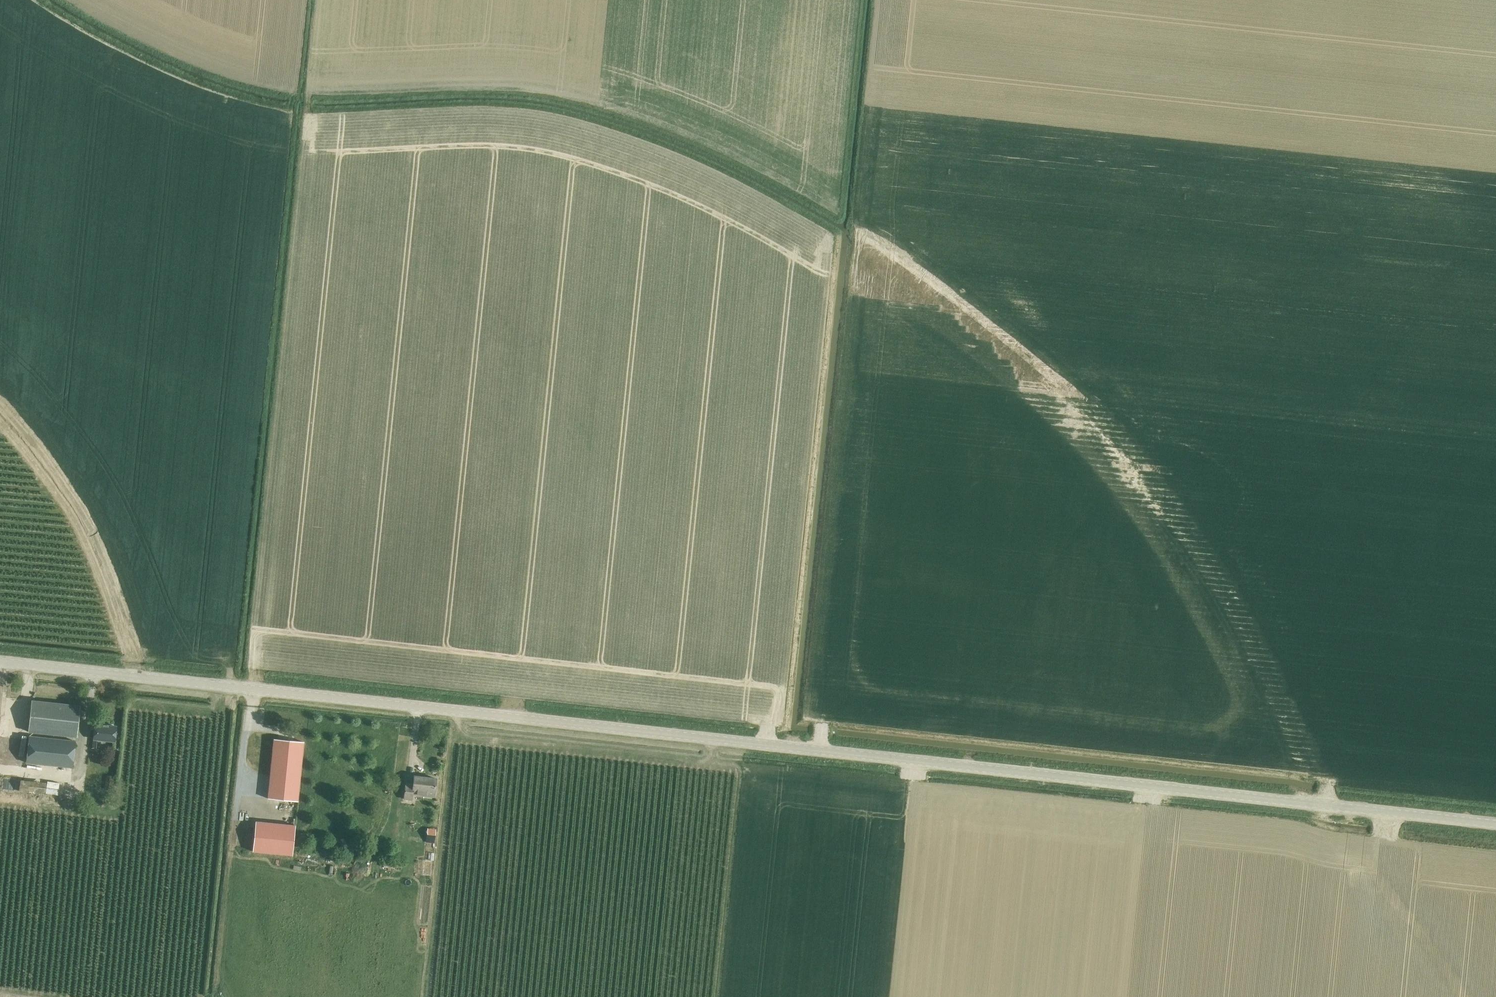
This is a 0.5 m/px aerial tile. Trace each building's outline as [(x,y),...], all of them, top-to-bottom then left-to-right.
[(33,700),(29,732),(75,737),(79,705),(33,700)] [(95,724),(93,739),(92,748),(96,749),(97,740),(114,742),(116,726),(95,724)] [(26,763),(72,768),(75,741),(29,736),(28,740),(18,739),(16,766),(26,767),(26,763)] [(273,739),(267,798),(297,801),(303,742),(273,739)] [(106,776),(105,789),(114,790),(116,777),(106,776)] [(412,794),(434,796),(436,778),(414,776),(413,784),(405,783),(404,799),(411,800),(412,794)] [(255,821),(252,851),(292,855),(295,825),(255,821)]
